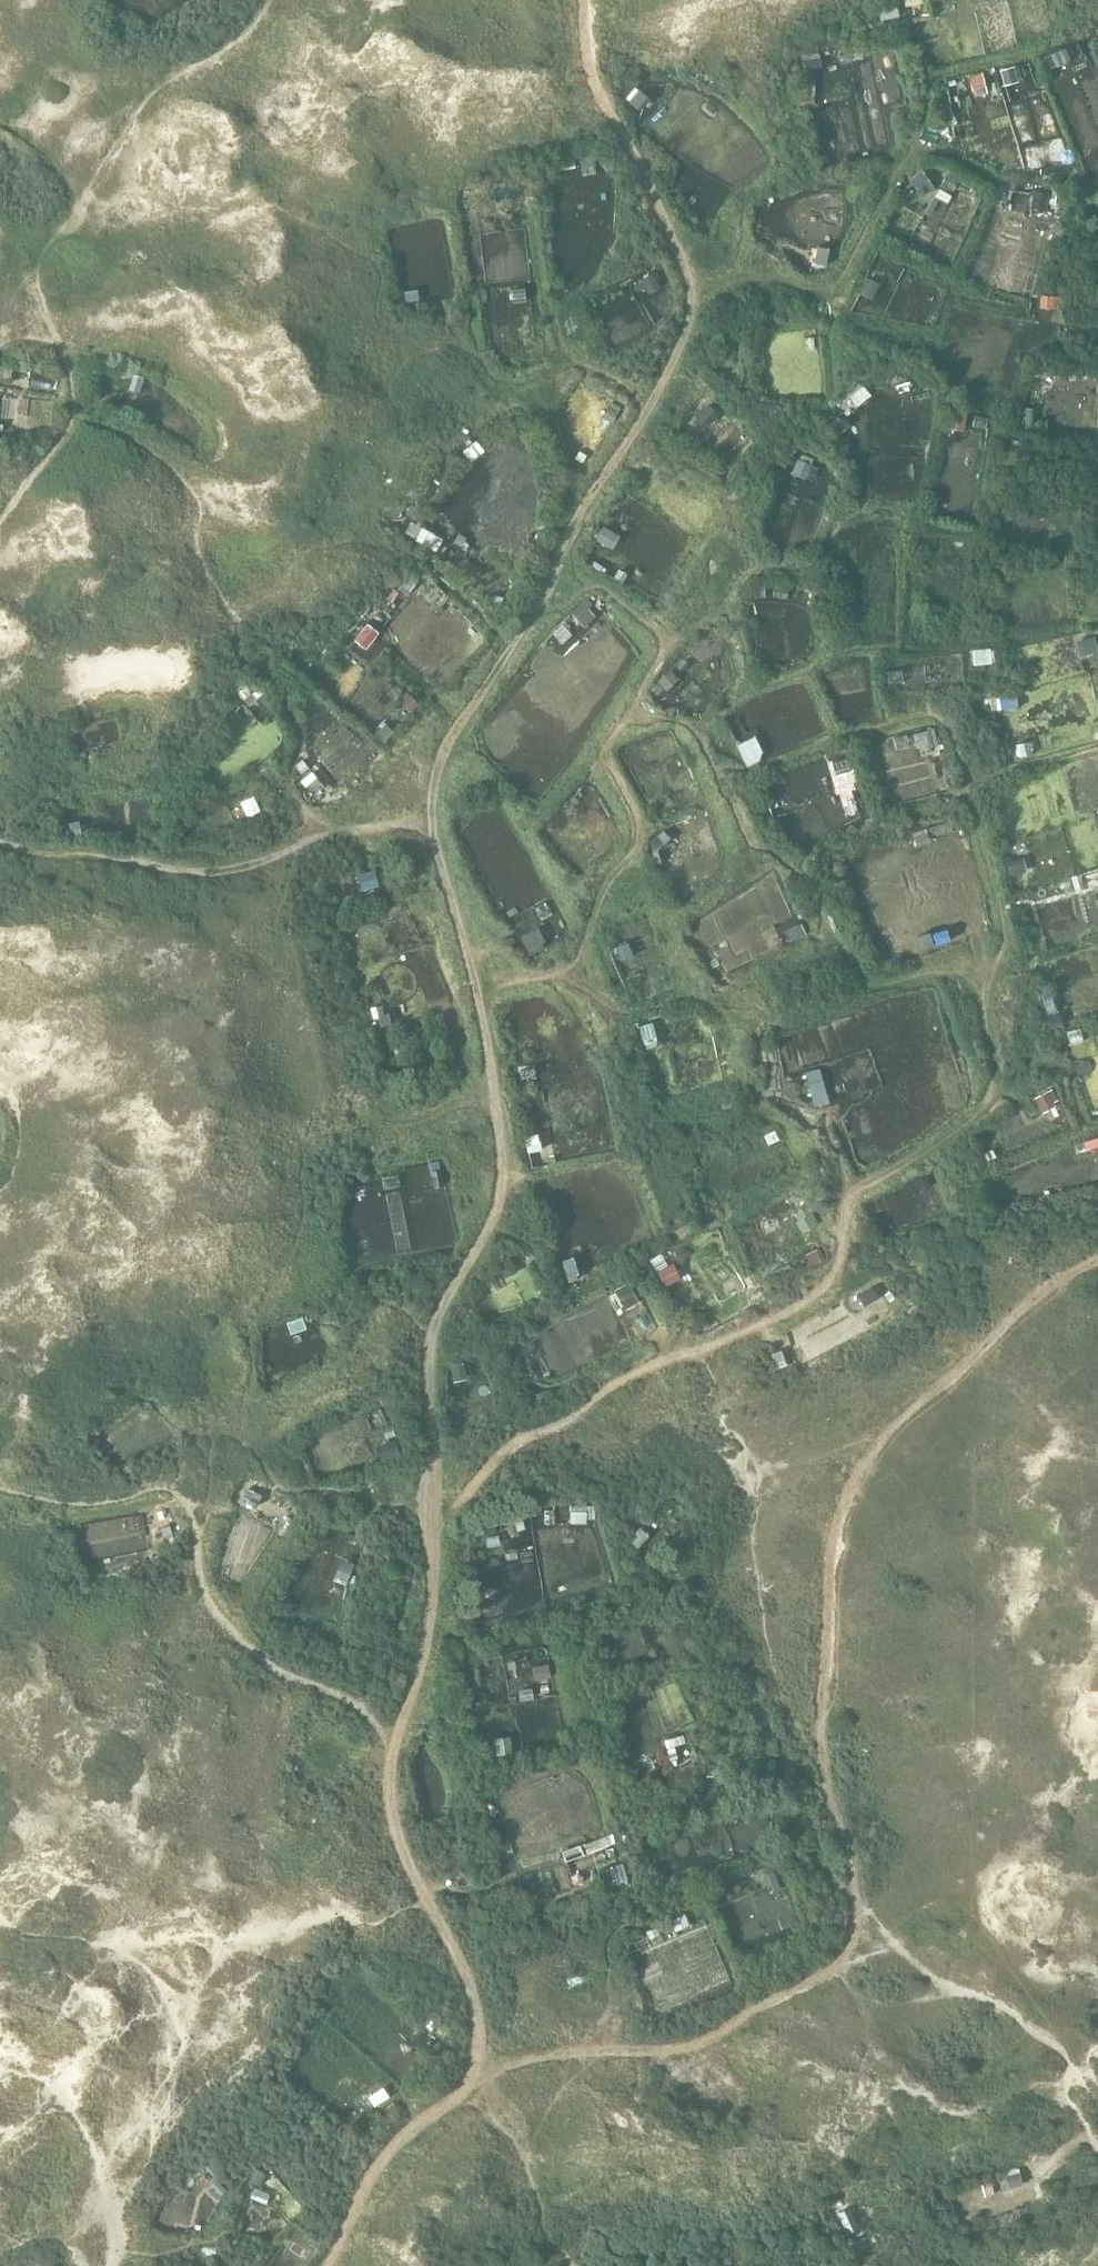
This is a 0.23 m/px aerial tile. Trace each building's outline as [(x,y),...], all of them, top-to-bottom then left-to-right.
[(881,22),(897,19),(893,0),(877,0),(881,22)] [(1063,51),(1043,58),(1048,70),(1068,62),(1063,51)] [(1013,68),(999,71),(1003,87),(1017,83),(1013,68)] [(980,74),(967,78),(972,97),(985,93),(980,74)] [(648,98),(635,88),(625,99),(639,110),(648,98)] [(923,176),(912,184),(918,194),(930,186),(923,176)] [(505,186),(490,191),(493,203),(509,199),(505,186)] [(1033,192),(1030,205),(1045,208),(1047,195),(1033,192)] [(776,216),(761,212),(757,230),(772,233),(776,216)] [(408,241),(404,228),(390,231),(393,244),(408,241)] [(651,275),(639,282),(645,291),(657,284),(651,275)] [(865,282),(859,295),(870,300),(876,288),(865,282)] [(523,290),(511,291),(512,304),(524,302),(523,290)] [(55,376),(29,373),(27,387),(53,391),(55,376)] [(612,404),(603,419),(612,424),(621,409),(612,404)] [(706,405),(697,415),(708,425),(717,415),(706,405)] [(952,412),(948,429),(962,432),(966,415),(952,412)] [(843,421),(833,428),(838,435),(848,427),(843,421)] [(601,528),(594,541),(609,549),(616,537),(601,528)] [(762,586),(751,587),(751,599),(762,598),(762,586)] [(375,608),(367,621),(378,629),(387,616),(375,608)] [(587,610),(575,620),(583,628),(594,617),(587,610)] [(364,625),(353,640),(364,648),(375,634),(364,625)] [(1093,639),(1080,642),(1083,656),(1096,653),(1093,639)] [(989,650),(971,652),(972,667),(991,665),(989,650)] [(667,673),(657,682),(663,690),(673,681),(667,673)] [(407,696),(400,704),(410,712),(417,705),(407,696)] [(384,725),(374,735),(383,744),(392,734),(384,725)] [(736,746),(747,768),(758,762),(761,753),(753,737),(736,746)] [(847,758),(832,762),(835,774),(850,770),(847,758)] [(1018,860),(1005,863),(1009,875),(1022,872),(1018,860)] [(372,870),(356,874),(359,887),(376,882),(372,870)] [(797,926),(785,931),(789,942),(802,937),(797,926)] [(533,931),(520,939),(530,956),(543,949),(533,931)] [(928,933),(916,937),(920,950),(933,946),(928,933)] [(626,944),(614,949),(619,962),(631,957),(626,944)] [(1057,1011),(1045,1015),(1049,1029),(1062,1025),(1057,1011)] [(652,1025),(639,1027),(642,1040),(655,1038),(652,1025)] [(1080,1030),(1066,1033),(1069,1046),(1083,1043),(1080,1030)] [(825,1095),(824,1081),(821,1069),(806,1073),(809,1085),(812,1098),(814,1106),(827,1103),(825,1095)] [(1037,1092),(1043,1105),(1057,1099),(1050,1086),(1037,1092)] [(524,1137),(528,1153),(544,1148),(540,1132),(524,1137)] [(430,1173),(433,1189),(445,1186),(442,1170),(430,1173)] [(810,1215),(795,1223),(801,1233),(816,1224),(810,1215)] [(808,1267),(822,1261),(819,1251),(804,1257),(808,1267)] [(494,1263),(498,1271),(502,1279),(515,1273),(507,1257),(494,1263)] [(572,1258),(561,1262),(568,1283),(576,1280),(574,1276),(577,1275),(572,1258)] [(671,1265),(656,1273),(663,1286),(678,1278),(671,1265)] [(626,1285),(613,1293),(623,1310),(636,1303),(626,1285)] [(870,1288),(860,1294),(867,1305),(877,1299),(870,1288)] [(316,1324),(315,1322),(313,1314),(286,1323),(289,1333),(307,1329),(307,1327),(312,1327),(312,1324),(316,1324)] [(773,1355),(780,1368),(791,1362),(784,1349),(773,1355)] [(462,1365),(450,1368),(452,1378),(464,1375),(462,1365)] [(391,1442),(379,1446),(383,1458),(396,1454),(391,1442)] [(247,1489),(243,1504),(258,1508),(263,1494),(247,1489)] [(570,1524),(586,1525),(586,1523),(594,1523),(594,1507),(570,1507),(570,1524)] [(625,1535),(630,1539),(628,1541),(637,1549),(648,1537),(640,1529),(639,1530),(634,1525),(625,1535)] [(156,1537),(160,1549),(179,1543),(175,1531),(156,1537)] [(344,1561),(336,1581),(345,1585),(353,1565),(344,1561)] [(547,1666),(534,1669),(536,1681),(537,1680),(549,1678),(547,1666)] [(510,1754),(508,1741),(495,1743),(498,1756),(510,1754)] [(578,1847),(561,1853),(564,1862),(582,1856),(578,1847)] [(621,1864),(595,1873),(601,1890),(626,1881),(621,1864)] [(672,1920),(676,1929),(691,1924),(687,1914),(672,1920)] [(648,1931),(651,1938),(661,1934),(659,1927),(648,1931)] [(255,2170),(249,2182),(258,2187),(264,2175),(255,2170)] [(1017,2171),(1004,2174),(1008,2188),(1021,2184),(1017,2171)] [(215,2181),(207,2191),(216,2200),(225,2190),(215,2181)] [(847,2209),(836,2213),(845,2233),(856,2228),(847,2209)]
